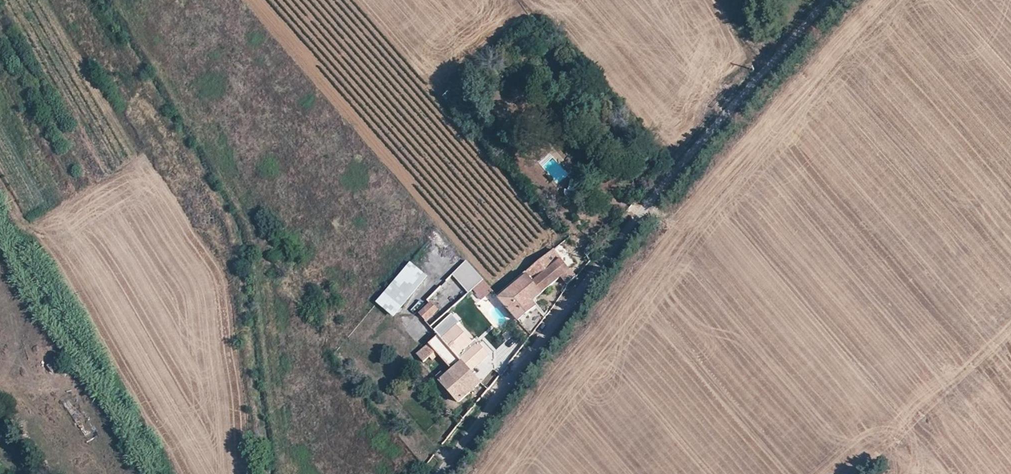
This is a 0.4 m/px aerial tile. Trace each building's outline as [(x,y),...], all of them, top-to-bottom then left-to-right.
[(496,298),(529,336),(536,328),(546,316),(533,301),(560,279),(568,287),(576,277),(553,250),(516,282),(496,298)] [(427,275),(408,260),(376,301),(395,316),(427,275)] [(425,322),(438,310),(431,302),(418,314),(425,322)] [(437,336),(457,358),(462,354),(456,346),(464,339),(453,327),(445,334),(443,331),(437,336)] [(436,353),(448,366),(457,358),(437,336),(428,344),(436,353)] [(457,358),(471,373),(487,358),(474,344),(471,346),(464,339),(456,346),(462,354),(457,358)] [(416,355),(423,363),(436,353),(428,344),(416,355)] [(439,381),(459,402),(480,383),(471,373),(457,358),(448,366),(451,369),(439,381)] [(432,399),(439,407),(444,402),(437,395),(432,399)]
